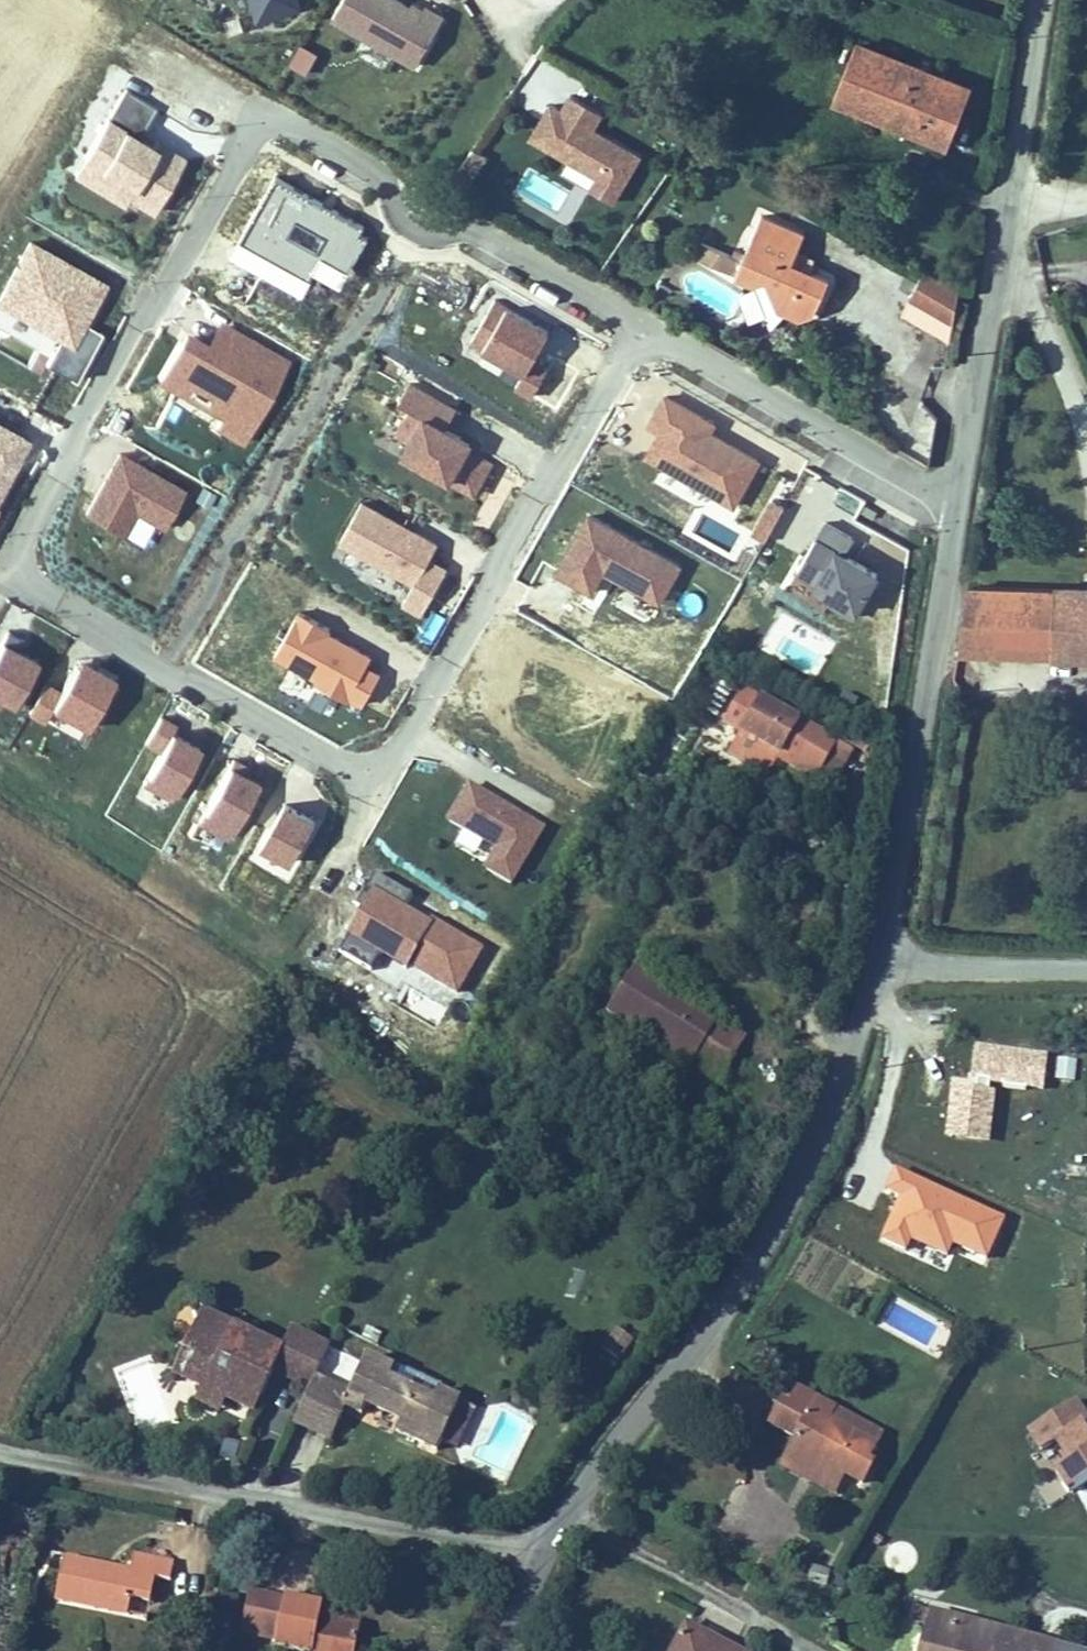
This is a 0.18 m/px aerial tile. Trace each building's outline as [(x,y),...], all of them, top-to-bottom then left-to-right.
[(256,16),(297,4),(296,0),(251,0),(256,16)] [(443,18),(424,7),(421,12),(399,0),(348,0),(336,22),(416,66),(443,18)] [(863,76),(851,106),(947,143),(970,83),(854,39),(843,68),(863,76)] [(319,53),(302,43),(292,62),(308,72),(319,53)] [(863,76),(843,68),(831,98),(851,106),(863,76)] [(126,87),(74,172),(123,202),(127,195),(153,211),(187,157),(163,141),(160,146),(140,134),(157,106),(126,87)] [(639,152),(591,127),(600,110),(568,93),(559,110),(548,104),(530,138),(568,159),(571,154),(600,170),(591,187),(614,199),(639,152)] [(600,170),(571,154),(568,159),(562,171),(591,187),(600,170)] [(324,253),(352,269),(371,237),(361,231),(366,223),(278,173),(242,235),(312,275),(324,253)] [(736,273),(754,280),(759,278),(769,282),(778,307),(785,310),(798,316),(816,309),(829,273),(792,258),(805,230),(762,212),(736,273)] [(31,237),(0,291),(0,301),(62,336),(47,363),(75,379),(102,330),(86,321),(109,282),(31,237)] [(958,290),(924,268),(905,313),(949,341),(958,290)] [(759,278),(754,280),(772,328),(785,310),(778,307),(769,282),(759,278)] [(533,359),(551,328),(510,303),(509,305),(497,298),(473,339),(526,369),(516,386),(532,395),(548,368),(533,359)] [(292,359),(221,318),(208,340),(187,328),(157,378),(222,415),(215,426),(243,442),(292,359)] [(333,382),(343,363),(339,361),(329,380),(333,382)] [(402,451),(475,494),(494,462),(471,448),(475,440),(449,425),(459,408),(412,380),(400,401),(411,407),(397,431),(410,439),(402,451)] [(645,456),(735,508),(763,460),(714,432),(718,424),(666,393),(647,425),(659,432),(645,456)] [(0,419),(0,493),(32,437),(0,419)] [(186,490),(120,451),(85,510),(123,532),(136,511),(164,528),(186,490)] [(439,543),(364,499),(341,539),(416,583),(404,602),(423,613),(449,568),(431,558),(439,543)] [(785,506),(770,499),(754,532),(769,539),(785,506)] [(662,603),(683,565),(589,511),(556,568),(595,591),(606,571),(662,603)] [(857,616),(882,570),(847,551),(855,536),(826,521),(799,571),(816,580),(814,584),(836,596),(832,603),(857,616)] [(1032,656),(1086,658),(1086,583),(1041,584),(1032,656)] [(1041,584),(971,585),(966,614),(960,652),(1032,656),(1041,584)] [(275,656),(347,698),(349,695),(364,704),(382,673),(367,664),(372,656),(331,632),(332,630),(301,611),(275,656)] [(39,658),(3,639),(0,645),(0,695),(14,702),(39,658)] [(89,727),(117,676),(81,656),(62,690),(46,682),(29,713),(45,722),(53,707),(89,727)] [(726,720),(742,729),(780,748),(776,756),(819,778),(841,734),(744,685),(726,720)] [(171,800),(202,746),(172,730),(176,723),(160,714),(145,742),(161,751),(142,784),(171,800)] [(780,748),(742,729),(728,757),(765,776),(776,756),(780,748)] [(857,743),(841,734),(819,778),(835,786),(857,743)] [(261,780),(231,763),(199,822),(229,839),(261,780)] [(547,826),(472,783),(449,821),(496,848),(485,868),(513,885),(547,826)] [(318,819),(288,801),(262,844),(293,862),(318,819)] [(196,827),(191,842),(220,852),(225,837),(196,827)] [(413,895),(376,873),(357,905),(364,908),(347,936),(351,938),(341,954),(373,972),(382,956),(407,971),(410,966),(458,994),(485,948),(432,917),(430,921),(406,907),(413,895)] [(606,1012),(643,1035),(648,1026),(696,1056),(719,1018),(635,966),(606,1012)] [(748,1036),(719,1018),(696,1056),(725,1073),(748,1036)] [(648,1026),(643,1035),(691,1064),(696,1056),(648,1026)] [(169,1375),(200,1388),(231,1401),(257,1412),(274,1373),(309,1388),(316,1372),(328,1344),(292,1329),(285,1346),(197,1309),(169,1375)] [(308,1391),(341,1405),(358,1413),(363,1399),(397,1414),(392,1425),(413,1434),(438,1444),(442,1435),(453,1407),(459,1394),(434,1384),(430,1393),(387,1375),(391,1364),(361,1351),(347,1385),(316,1372),(309,1388),(308,1391)] [(795,1436),(785,1454),(806,1466),(812,1456),(821,1462),(813,1476),(839,1491),(847,1478),(862,1486),(873,1465),(868,1463),(878,1446),(832,1421),(840,1408),(800,1386),(789,1406),(780,1400),(768,1421),(795,1436)] [(231,1401),(200,1388),(192,1406),(208,1412),(224,1419),(231,1401)] [(341,1405),(308,1391),(295,1421),(328,1435),(341,1405)] [(1078,1399),(1029,1430),(1042,1451),(1055,1443),(1069,1464),(1057,1472),(1070,1492),(1086,1481),(1086,1413),(1078,1399)] [(476,1417),(453,1407),(442,1435),(464,1444),(476,1417)] [(885,1432),(840,1408),(832,1421),(878,1446),(885,1432)] [(240,1438),(222,1437),(220,1461),(238,1462),(240,1438)] [(806,1466),(785,1454),(778,1466),(800,1478),(806,1466)] [(129,1567),(62,1553),(52,1600),(126,1615),(129,1600),(148,1604),(154,1577),(167,1580),(171,1560),(149,1556),(132,1552),(129,1567)] [(829,1588),(835,1572),(814,1565),(808,1581),(829,1588)] [(319,1612),(321,1602),(303,1598),(284,1594),(283,1599),(249,1591),(239,1639),(296,1650),(355,1650),(362,1622),(319,1612)] [(1071,1646),(933,1608),(921,1650),(1070,1650),(1071,1646)] [(675,1650),(745,1650),(687,1624),(675,1650)]
